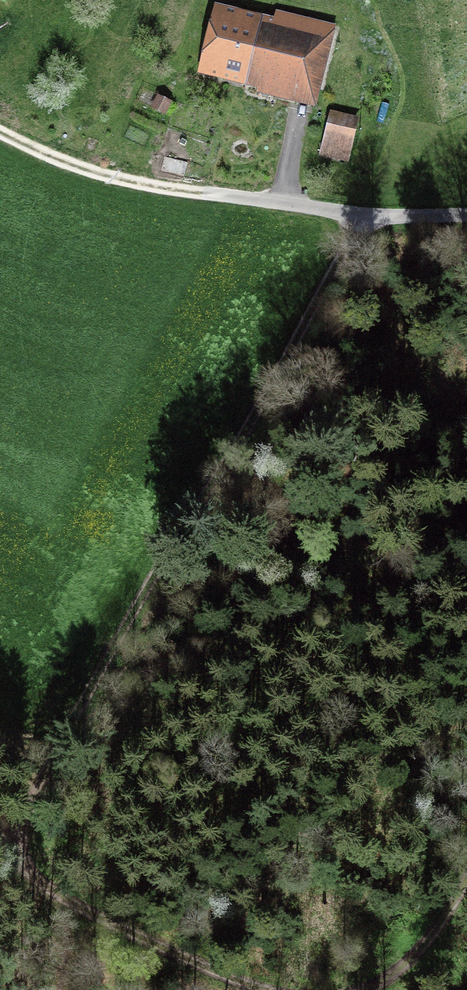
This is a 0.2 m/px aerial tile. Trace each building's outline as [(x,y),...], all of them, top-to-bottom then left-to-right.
[(328,30),(277,16),(274,25),(212,8),(193,80),(306,111),(328,30)] [(161,101),(153,117),(164,122),(172,107),(161,101)] [(333,117),(321,162),(347,169),(359,124),(333,117)]
